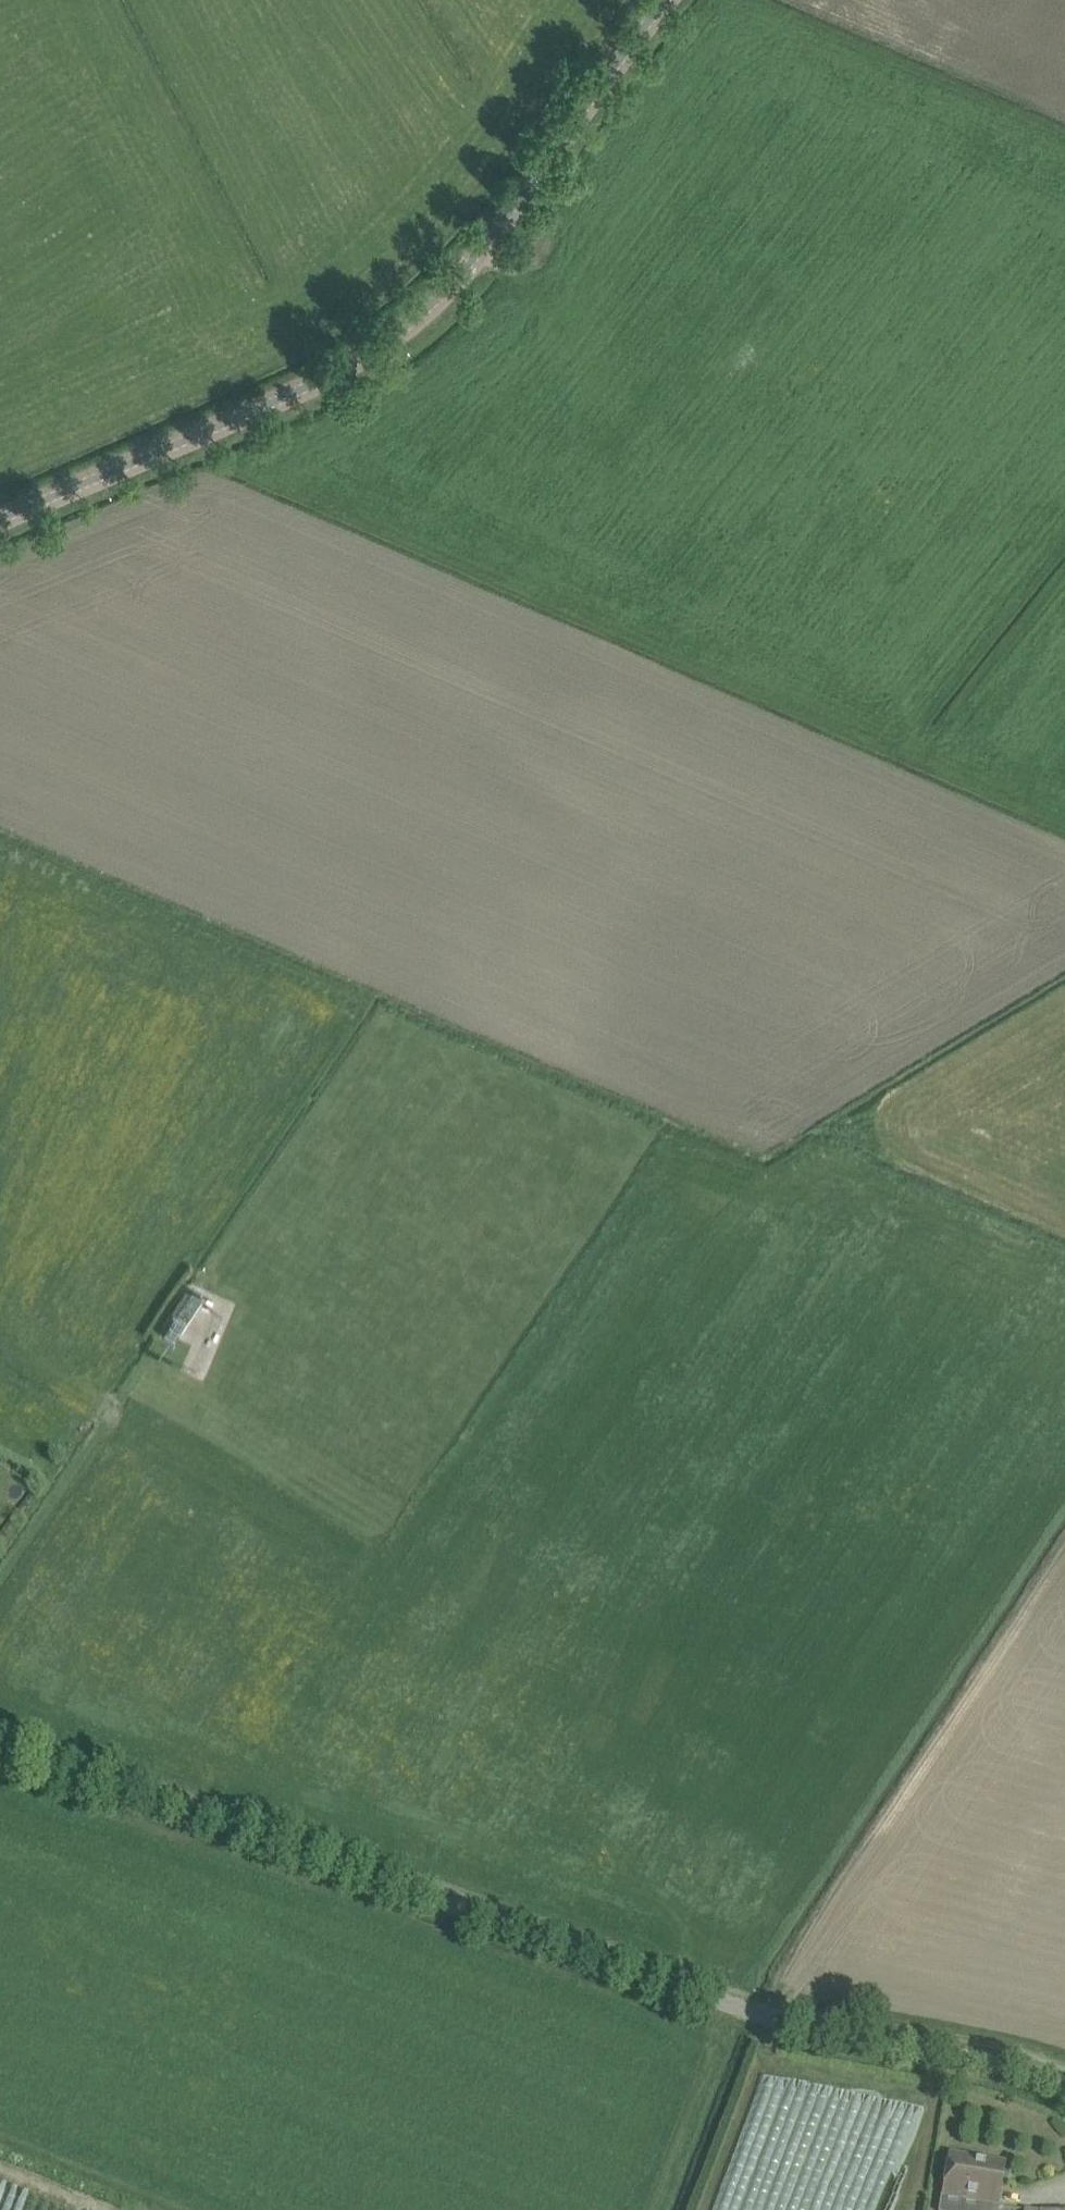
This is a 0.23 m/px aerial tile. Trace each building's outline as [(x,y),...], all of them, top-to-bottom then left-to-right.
[(173,1343),(201,1298),(186,1289),(173,1310),(177,1313),(162,1336),(173,1343)] [(976,2162),(976,2159),(950,2155),(943,2196),(998,2205),(1004,2167),(976,2162)]
